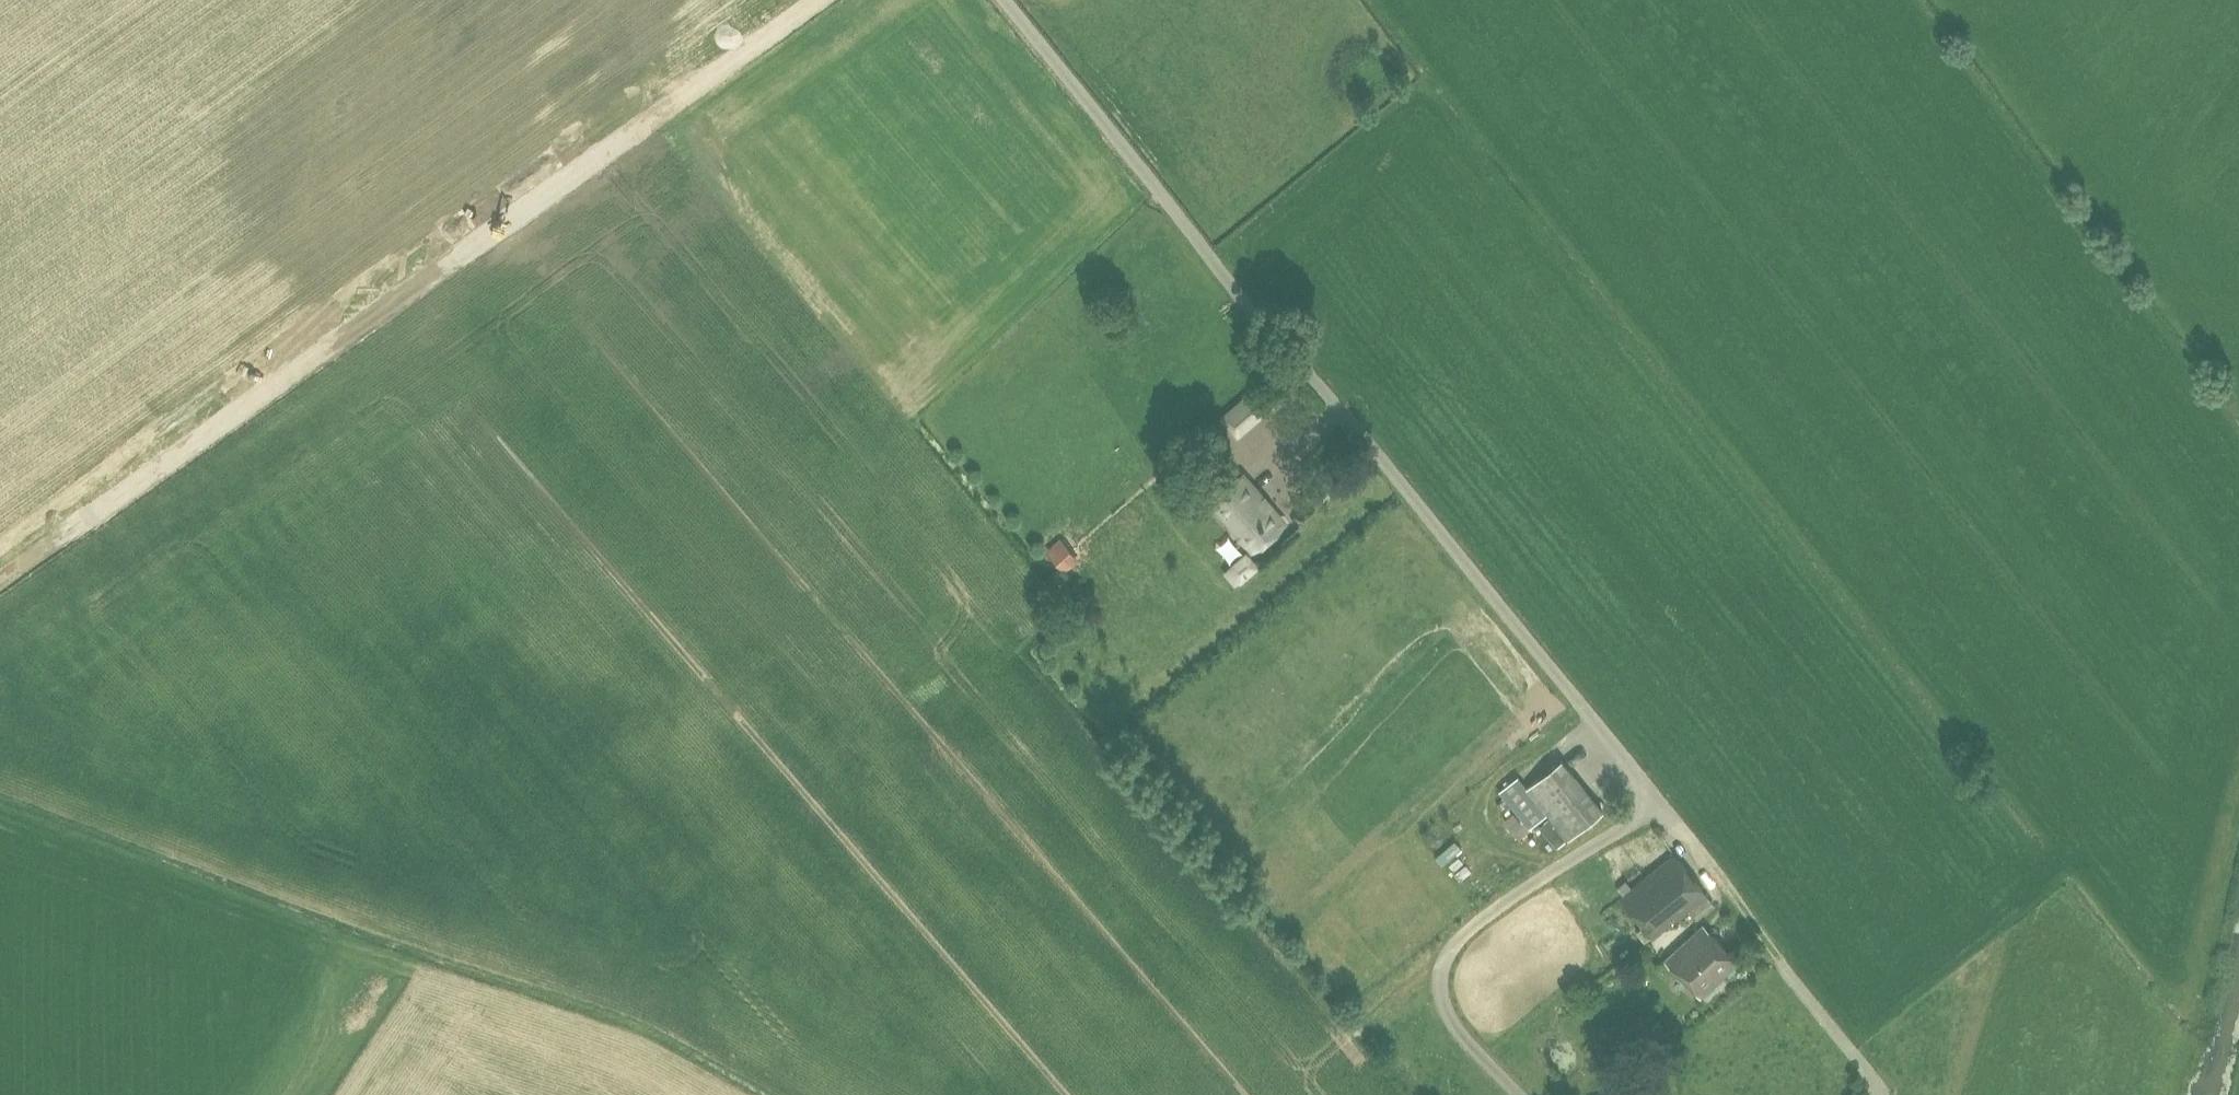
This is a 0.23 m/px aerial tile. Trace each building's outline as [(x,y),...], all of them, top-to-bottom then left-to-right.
[(1245,400),(1225,418),(1239,434),(1259,416),(1245,400)] [(1285,522),(1244,474),(1214,500),(1255,548),(1285,522)] [(1061,550),(1073,569),(1088,560),(1076,541),(1061,550)] [(1236,581),(1256,565),(1246,552),(1226,568),(1236,581)] [(1602,809),(1561,758),(1529,784),(1519,772),(1499,788),(1530,825),(1546,813),(1567,839),(1602,809)] [(1707,894),(1674,852),(1620,895),(1653,936),(1707,894)] [(1738,960),(1702,923),(1665,958),(1700,996),(1738,960)]
